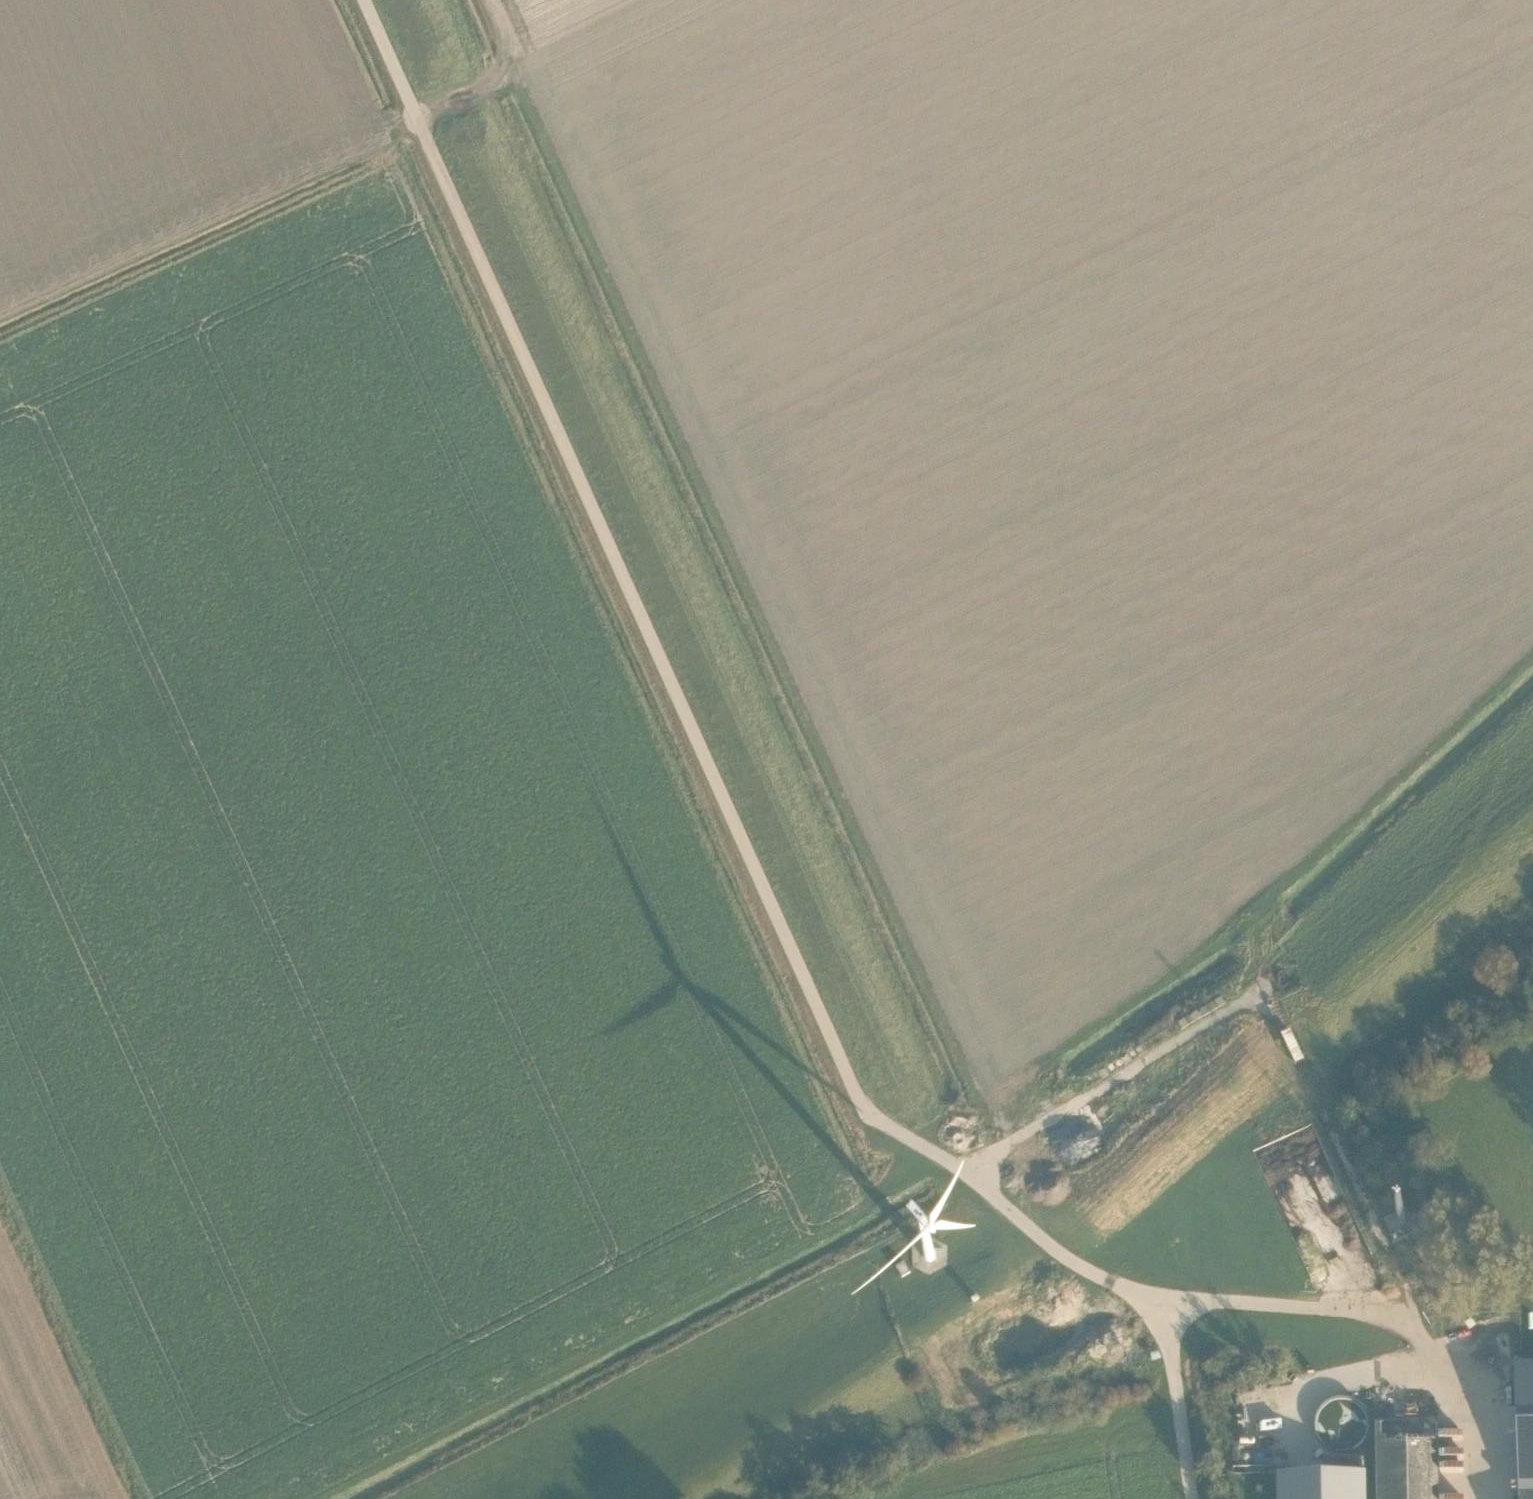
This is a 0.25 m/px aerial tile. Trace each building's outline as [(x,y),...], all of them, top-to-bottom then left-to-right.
[(1058,1161),(1026,1171),(1030,1183),(1062,1172),(1058,1161)] [(1515,1365),(1520,1498),(1532,1498),(1532,1364),(1515,1365)] [(1447,1420),(1367,1422),(1368,1472),(1368,1498),(1448,1498),(1447,1420)] [(1278,1498),(1368,1498),(1368,1472),(1278,1474),(1278,1498)]
